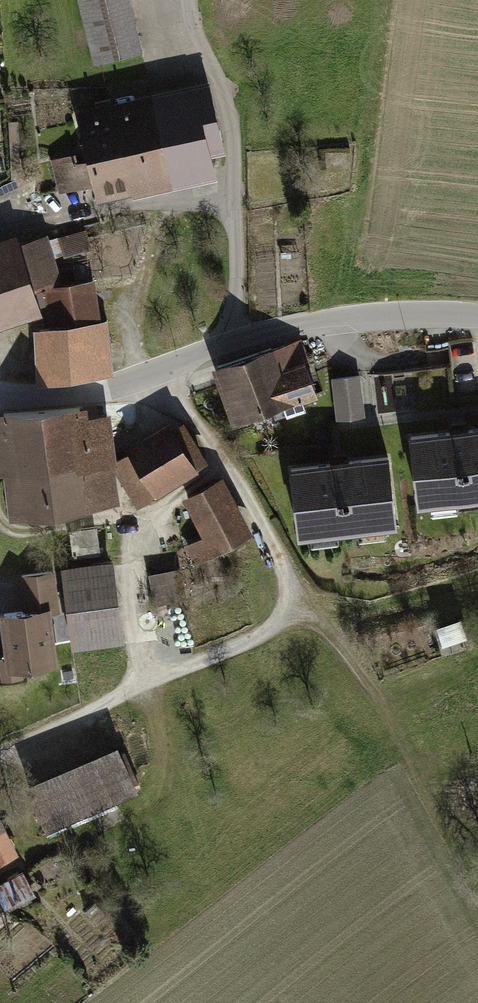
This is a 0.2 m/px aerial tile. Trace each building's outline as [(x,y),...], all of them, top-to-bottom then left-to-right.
[(100,58),(139,49),(127,0),(86,0),(100,58)] [(207,89),(81,116),(98,192),(209,168),(204,146),(219,142),(207,89)] [(18,120),(8,121),(12,178),(21,177),(18,120)] [(87,183),(82,159),(69,162),(73,186),(87,183)] [(85,232),(61,239),(65,252),(89,245),(85,232)] [(38,310),(32,290),(51,286),(58,285),(44,240),(14,249),(12,243),(0,247),(0,322),(38,310)] [(58,285),(51,286),(57,326),(42,328),(43,353),(50,352),(51,382),(103,376),(99,322),(96,323),(91,281),(58,285)] [(300,343),(219,370),(235,419),(316,392),(300,343)] [(358,375),(334,378),(339,418),(363,415),(358,375)] [(79,404),(3,414),(17,514),(115,500),(103,416),(81,419),(79,404)] [(182,422),(116,462),(138,499),(205,458),(182,422)] [(410,436),(418,501),(477,494),(477,428),(410,436)] [(388,458),(291,469),(298,534),(395,522),(388,458)] [(217,479),(186,495),(207,535),(188,545),(196,560),(246,534),(217,479)] [(81,556),(103,554),(101,532),(79,534),(81,556)] [(111,564),(62,571),(72,642),(121,635),(111,564)] [(173,569),(149,573),(155,602),(179,597),(173,569)] [(52,571),(20,575),(24,607),(56,603),(52,571)] [(48,608),(2,614),(9,669),(55,663),(48,608)] [(118,750),(27,788),(44,828),(135,791),(118,750)] [(14,854),(0,825),(0,861),(14,854)] [(21,873),(0,884),(0,912),(32,895),(21,873)]
